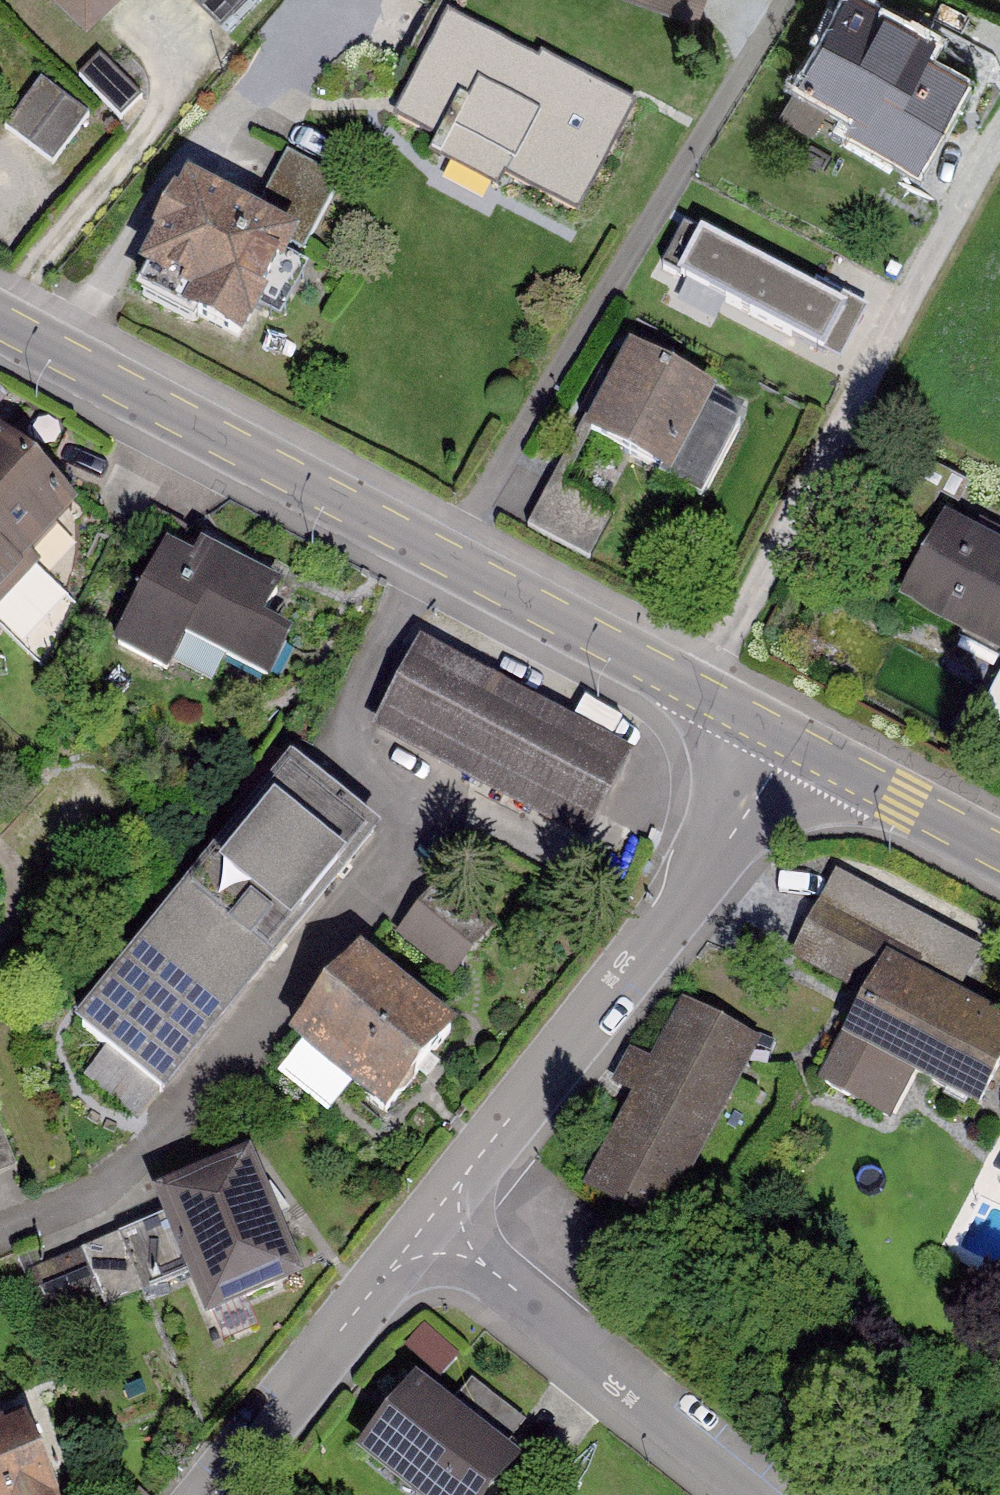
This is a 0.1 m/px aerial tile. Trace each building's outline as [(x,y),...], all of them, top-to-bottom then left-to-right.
[(87,15),(102,0),(70,0),(87,15)] [(226,19),(244,0),(205,0),(226,19)] [(701,17),(706,0),(650,0),(701,17)] [(921,40),(845,3),(795,105),(920,166),(963,79),(914,55),(921,40)] [(636,112),(447,12),(386,125),(576,225),(636,112)] [(124,117),(147,95),(108,54),(85,75),(124,117)] [(89,115),(43,85),(11,133),(57,163),(89,115)] [(341,180),(289,156),(259,222),(310,246),(341,180)] [(180,191),(129,290),(241,347),(291,247),(180,191)] [(814,287),(681,220),(658,266),(841,359),(868,306),(817,280),(814,287)] [(711,403),(623,359),(580,443),(668,487),(702,419),(711,403)] [(739,438),(702,419),(668,487),(664,494),(701,513),(739,438)] [(75,527),(0,452),(0,601),(75,527)] [(558,484),(535,528),(592,557),(615,513),(558,484)] [(941,526),(893,620),(996,672),(999,663),(999,557),(941,526)] [(187,566),(162,553),(113,646),(171,676),(187,646),(268,688),(296,635),(261,617),(281,579),(202,538),(187,566)] [(422,656),(379,738),(586,846),(629,764),(422,656)] [(377,844),(292,776),(84,1035),(169,1103),(377,844)] [(435,897),(398,946),(453,986),(489,937),(435,897)] [(789,966),(868,1004),(825,1093),(896,1127),(917,1084),(986,1118),(999,1088),(999,1021),(916,980),(928,956),(820,903),(789,966)] [(352,969),(286,1047),(378,1125),(441,1043),(352,969)] [(760,1053),(679,1017),(582,1193),(664,1232),(760,1053)] [(17,1181),(0,1143),(0,1188),(17,1181)] [(249,1172),(156,1209),(202,1322),(294,1285),(249,1172)] [(356,1457),(402,1494),(493,1494),(514,1466),(420,1383),(356,1457)] [(0,1436),(0,1494),(37,1494),(12,1431),(0,1436)]
